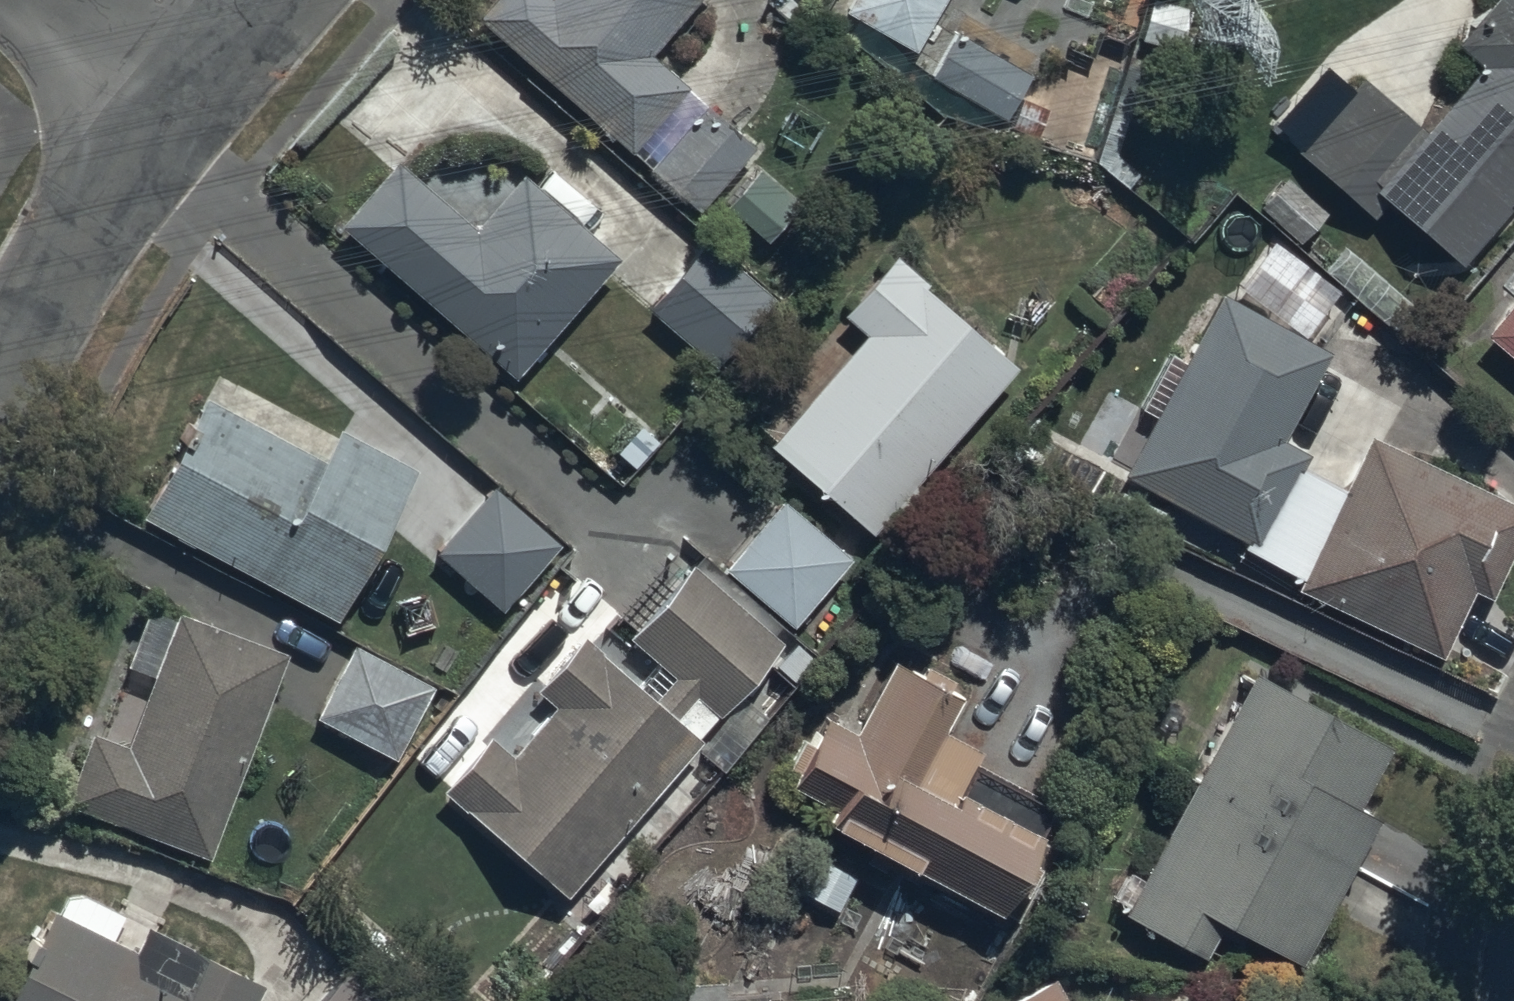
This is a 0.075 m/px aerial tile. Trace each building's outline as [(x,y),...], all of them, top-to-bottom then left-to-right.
[(473,17),(697,213),(753,148),(648,57),(698,0),(489,0),(473,17)] [(943,0),(847,0),(843,8),(918,48),(943,0)] [(1457,42),(1480,64),(1424,127),(1362,74),(1300,152),(1377,214),(1388,202),(1463,264),(1513,198),(1513,0),(1493,0),(1457,42)] [(1029,71),(953,36),(936,73),(1012,109),(1029,71)] [(394,158),(336,225),(514,378),(620,255),(606,242),(616,230),(552,175),(539,189),(521,173),(474,227),(394,158)] [(1327,213),(1286,177),(1259,205),(1300,242),(1327,213)] [(706,240),(648,305),(714,365),(772,300),(706,240)] [(922,288),(926,283),(894,256),(843,315),(864,337),(767,448),(869,537),(1016,369),(922,288)] [(1503,288),(1513,297),(1482,334),(1513,361),(1513,274),(1503,288)] [(1219,292),(1182,364),(1167,356),(1141,407),(1158,415),(1124,479),(1239,539),(1238,545),(1301,578),(1298,587),(1443,653),(1472,590),(1492,599),(1513,551),(1513,504),(1366,436),(1343,487),(1299,466),(1307,449),(1285,437),(1330,350),(1219,292)] [(203,398),(141,516),(335,619),(416,468),(338,427),(320,460),(203,398)] [(490,487),(434,550),(503,613),(560,550),(490,487)] [(853,558),(782,499),(725,567),(793,626),(853,558)] [(491,729),(442,788),(566,895),(767,663),(791,683),(814,655),(789,635),(784,641),(760,622),(770,610),(718,567),(708,580),(691,566),(629,640),(655,662),(639,681),(583,636),(535,695),(545,703),(511,745),(491,729)] [(208,853),(282,654),(177,615),(172,627),(138,614),(119,664),(149,675),(124,742),(89,730),(64,799),(208,853)] [(348,647),(315,715),(396,755),(429,687),(348,647)] [(822,716),(787,782),(830,809),(823,821),(911,876),(917,867),(999,919),(1056,812),(973,767),(981,752),(942,731),(962,695),(893,658),(853,733),(822,716)] [(1391,744),(1247,673),(1127,918),(1206,957),(1217,935),(1234,943),(1239,933),(1306,966),(1377,823),(1357,813),(1391,744)] [(7,1000),(257,1000),(265,985),(84,894),(66,898),(7,1000)] [(318,1000),(388,1000),(350,966),(318,1000)] [(1052,979),(1014,1000),(1064,1000),(1052,979)] [(1124,992),(1124,1000),(1171,1000),(1124,992)]
